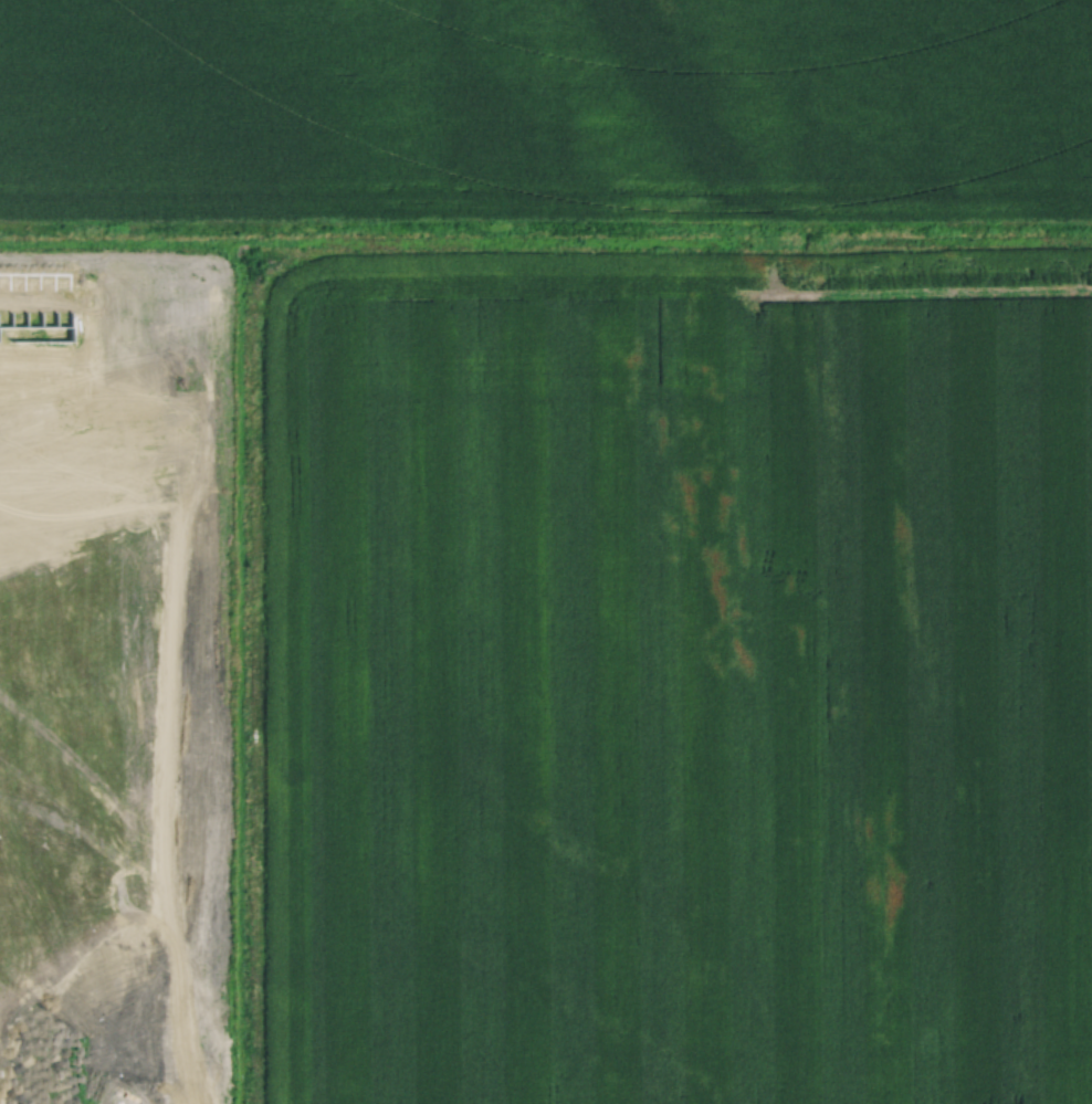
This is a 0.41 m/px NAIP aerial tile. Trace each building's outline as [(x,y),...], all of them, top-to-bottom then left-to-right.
[(72,340),(72,323),(0,323),(0,340),(72,340)]
